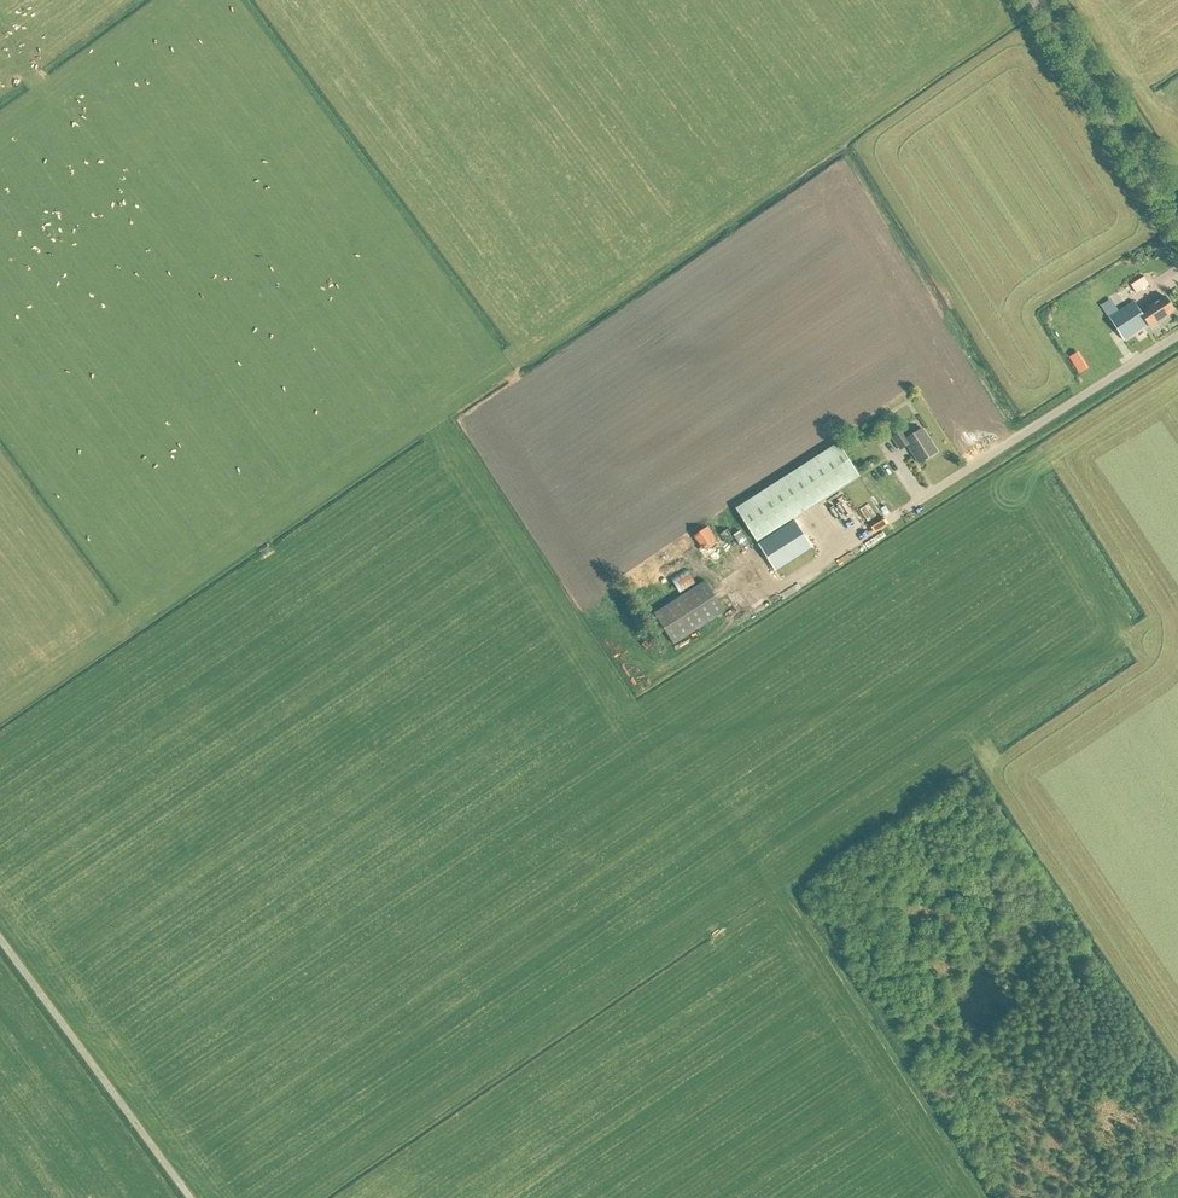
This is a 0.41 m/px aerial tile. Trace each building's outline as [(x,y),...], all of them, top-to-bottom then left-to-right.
[(1123,302),(1149,285),(1144,277),(1118,293),(1123,302)] [(1164,296),(1142,311),(1151,326),(1174,311),(1164,296)] [(1100,305),(1109,318),(1119,311),(1111,298),(1100,305)] [(1140,312),(1134,302),(1119,311),(1109,318),(1123,340),(1148,324),(1150,327),(1151,326),(1142,311),(1140,312)] [(903,431),(892,438),(900,450),(907,445),(918,464),(937,452),(922,429),(907,438),(903,431)] [(736,509),(756,542),(859,476),(838,443),(736,509)] [(758,544),(775,571),(812,548),(794,520),(758,544)] [(728,530),(716,539),(708,527),(694,536),(701,547),(698,549),(716,577),(733,566),(721,547),(734,539),(728,530)] [(671,579),(680,593),(695,583),(686,569),(671,579)] [(724,611),(705,581),(654,613),(674,644),(724,611)]
